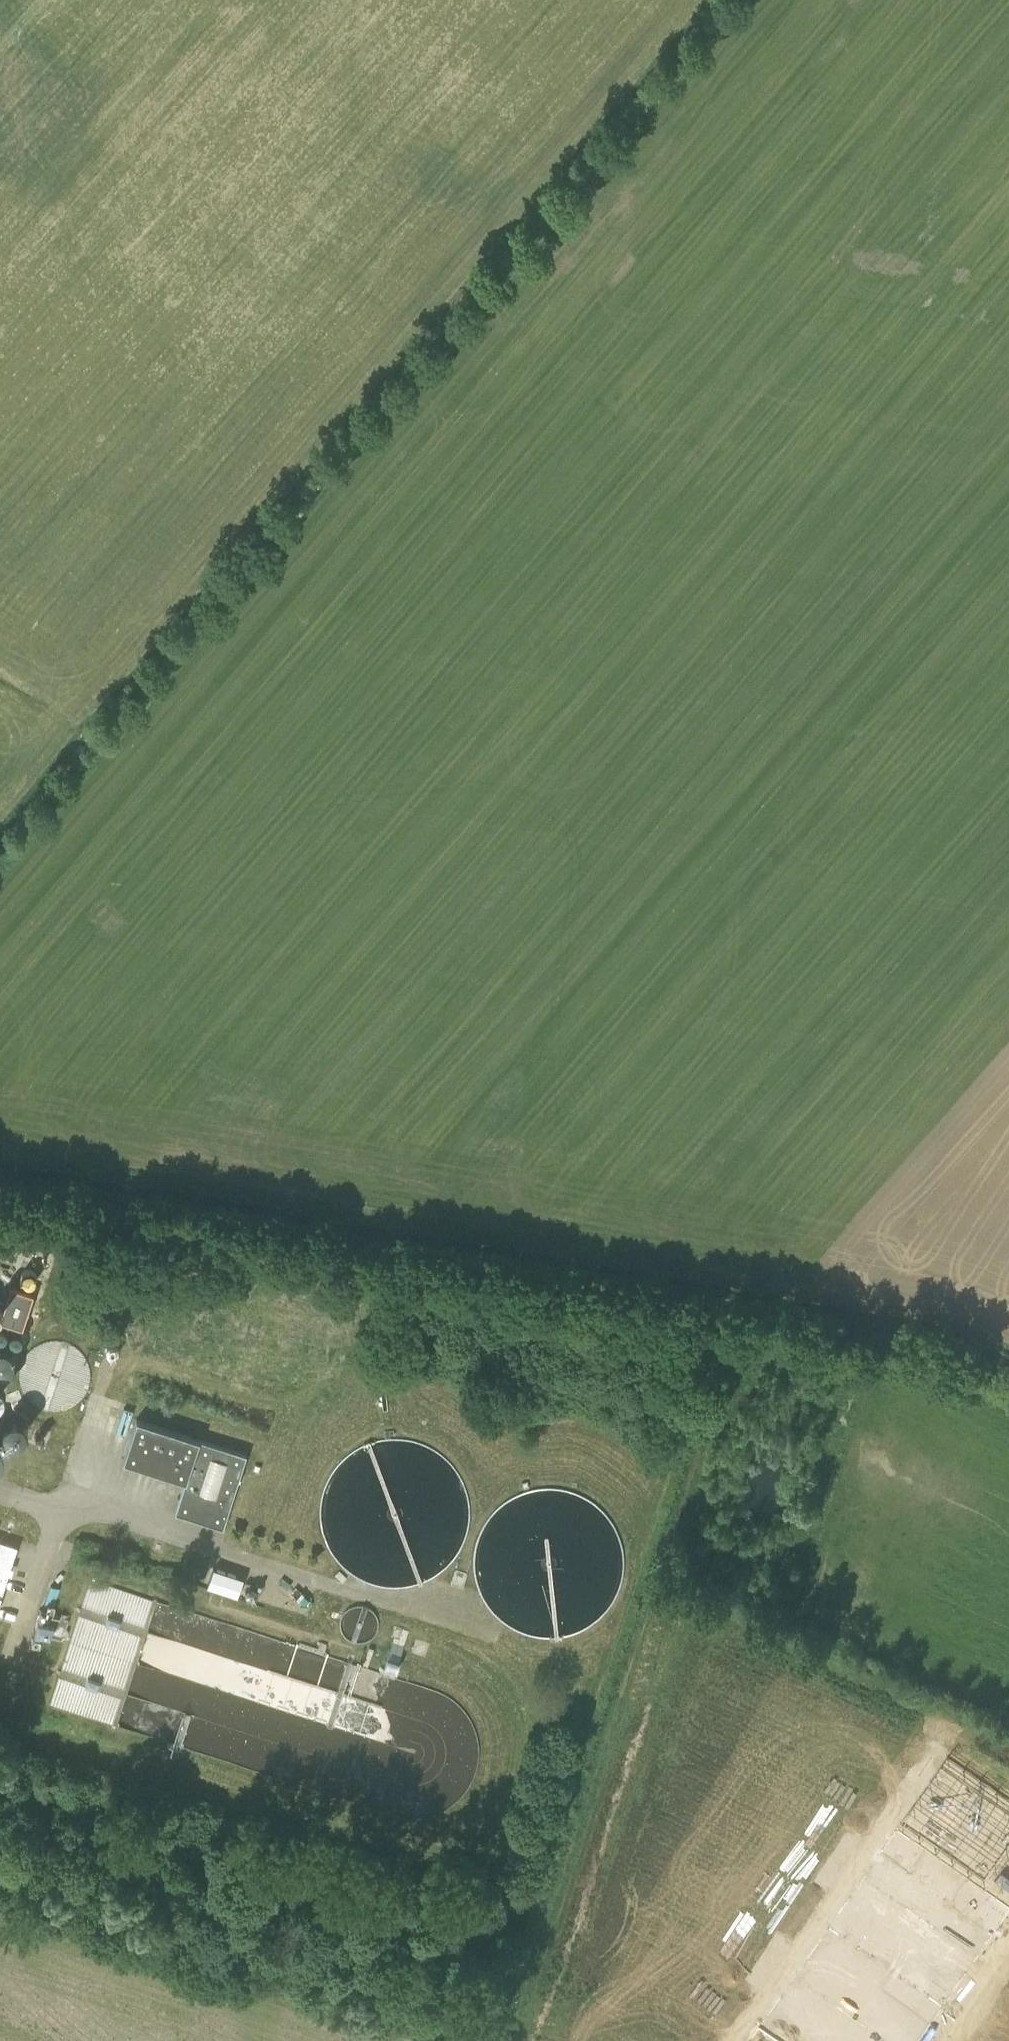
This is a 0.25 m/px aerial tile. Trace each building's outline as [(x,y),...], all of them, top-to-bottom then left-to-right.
[(11,1286),(0,1319),(22,1327),(33,1294),(11,1286)] [(4,1368),(11,1352),(0,1348),(0,1367),(4,1368)] [(16,1413),(0,1423),(0,1426),(8,1439),(25,1428),(16,1413)] [(222,1526),(227,1511),(245,1454),(136,1418),(123,1460),(185,1480),(175,1511),(222,1526)] [(1,1595),(16,1545),(0,1540),(0,1597),(1,1595)] [(237,1597),(243,1578),(213,1568),(207,1587),(237,1597)] [(984,1861),(1008,1809),(1008,1784),(929,1746),(894,1818),(984,1861)] [(865,1879),(992,1939),(1008,1903),(1008,1881),(891,1825),(865,1879)] [(865,1879),(840,1933),(966,1993),(992,1939),(865,1879)] [(814,1987),(927,2040),(943,2040),(966,1993),(840,1933),(814,1987)] [(788,2040),(927,2040),(814,1987),(788,2040)]
